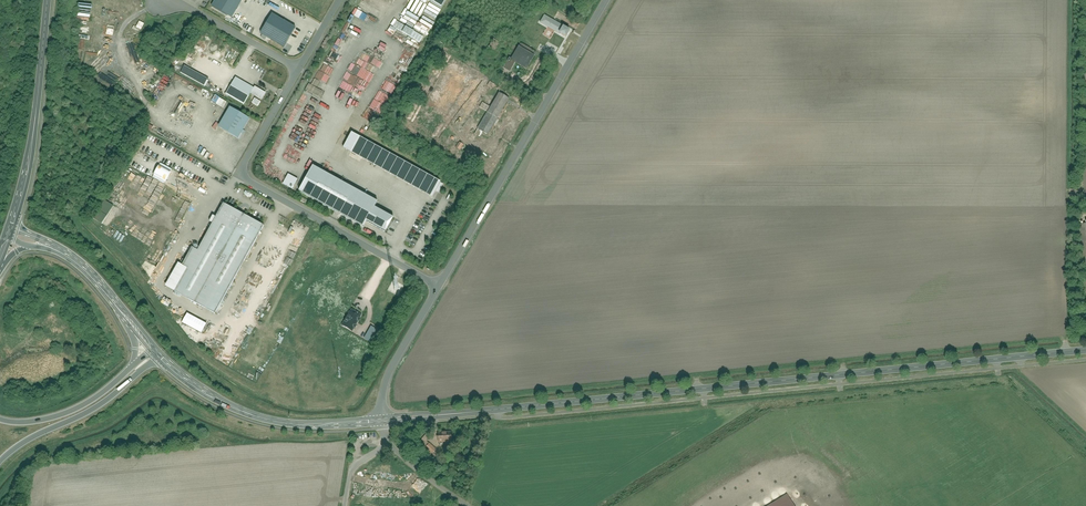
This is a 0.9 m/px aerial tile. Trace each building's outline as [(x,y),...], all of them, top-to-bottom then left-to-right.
[(213,6),(234,18),(244,0),(216,0),(213,6)] [(437,8),(442,0),(424,0),(437,8)] [(361,10),(360,10),(356,8),(353,14),(361,18),(364,12),(361,10)] [(296,29),(272,16),(260,36),(284,49),(296,29)] [(575,33),(556,21),(552,27),(571,39),(575,33)] [(506,45),(498,41),(494,49),(503,53),(506,45)] [(522,45),(504,72),(511,76),(517,66),(527,72),(538,55),(522,45)] [(93,69),(97,73),(115,52),(110,48),(93,69)] [(180,74),(206,88),(210,81),(184,67),(180,74)] [(101,71),(95,79),(112,89),(119,78),(109,71),(107,75),(101,71)] [(236,78),(226,95),(244,106),(251,94),(254,89),(236,78)] [(254,89),(251,94),(262,100),(266,93),(255,87),(254,89)] [(495,111),(505,118),(516,98),(506,92),(495,111)] [(216,95),(212,101),(224,107),(228,101),(216,95)] [(483,132),(493,137),(505,118),(495,111),(487,107),(484,113),(492,118),(483,132)] [(218,129),(237,141),(249,121),(230,109),(218,129)] [(348,147),(438,196),(447,180),(357,131),(348,147)] [(373,223),(392,234),(400,219),(380,208),(383,203),(319,166),(304,192),(369,230),(373,223)] [(289,173),(284,184),(294,189),(299,179),(289,173)] [(176,294),(216,316),(265,228),(225,206),(199,253),(193,250),(183,268),(189,271),(176,294)] [(352,310),(341,326),(351,333),(362,317),(352,310)] [(364,339),(372,343),(379,329),(372,325),(364,339)] [(452,442),(451,430),(438,431),(438,443),(452,442)] [(437,448),(430,442),(424,449),(431,455),(437,448)] [(787,495),(770,505),(794,505),(787,495)]
